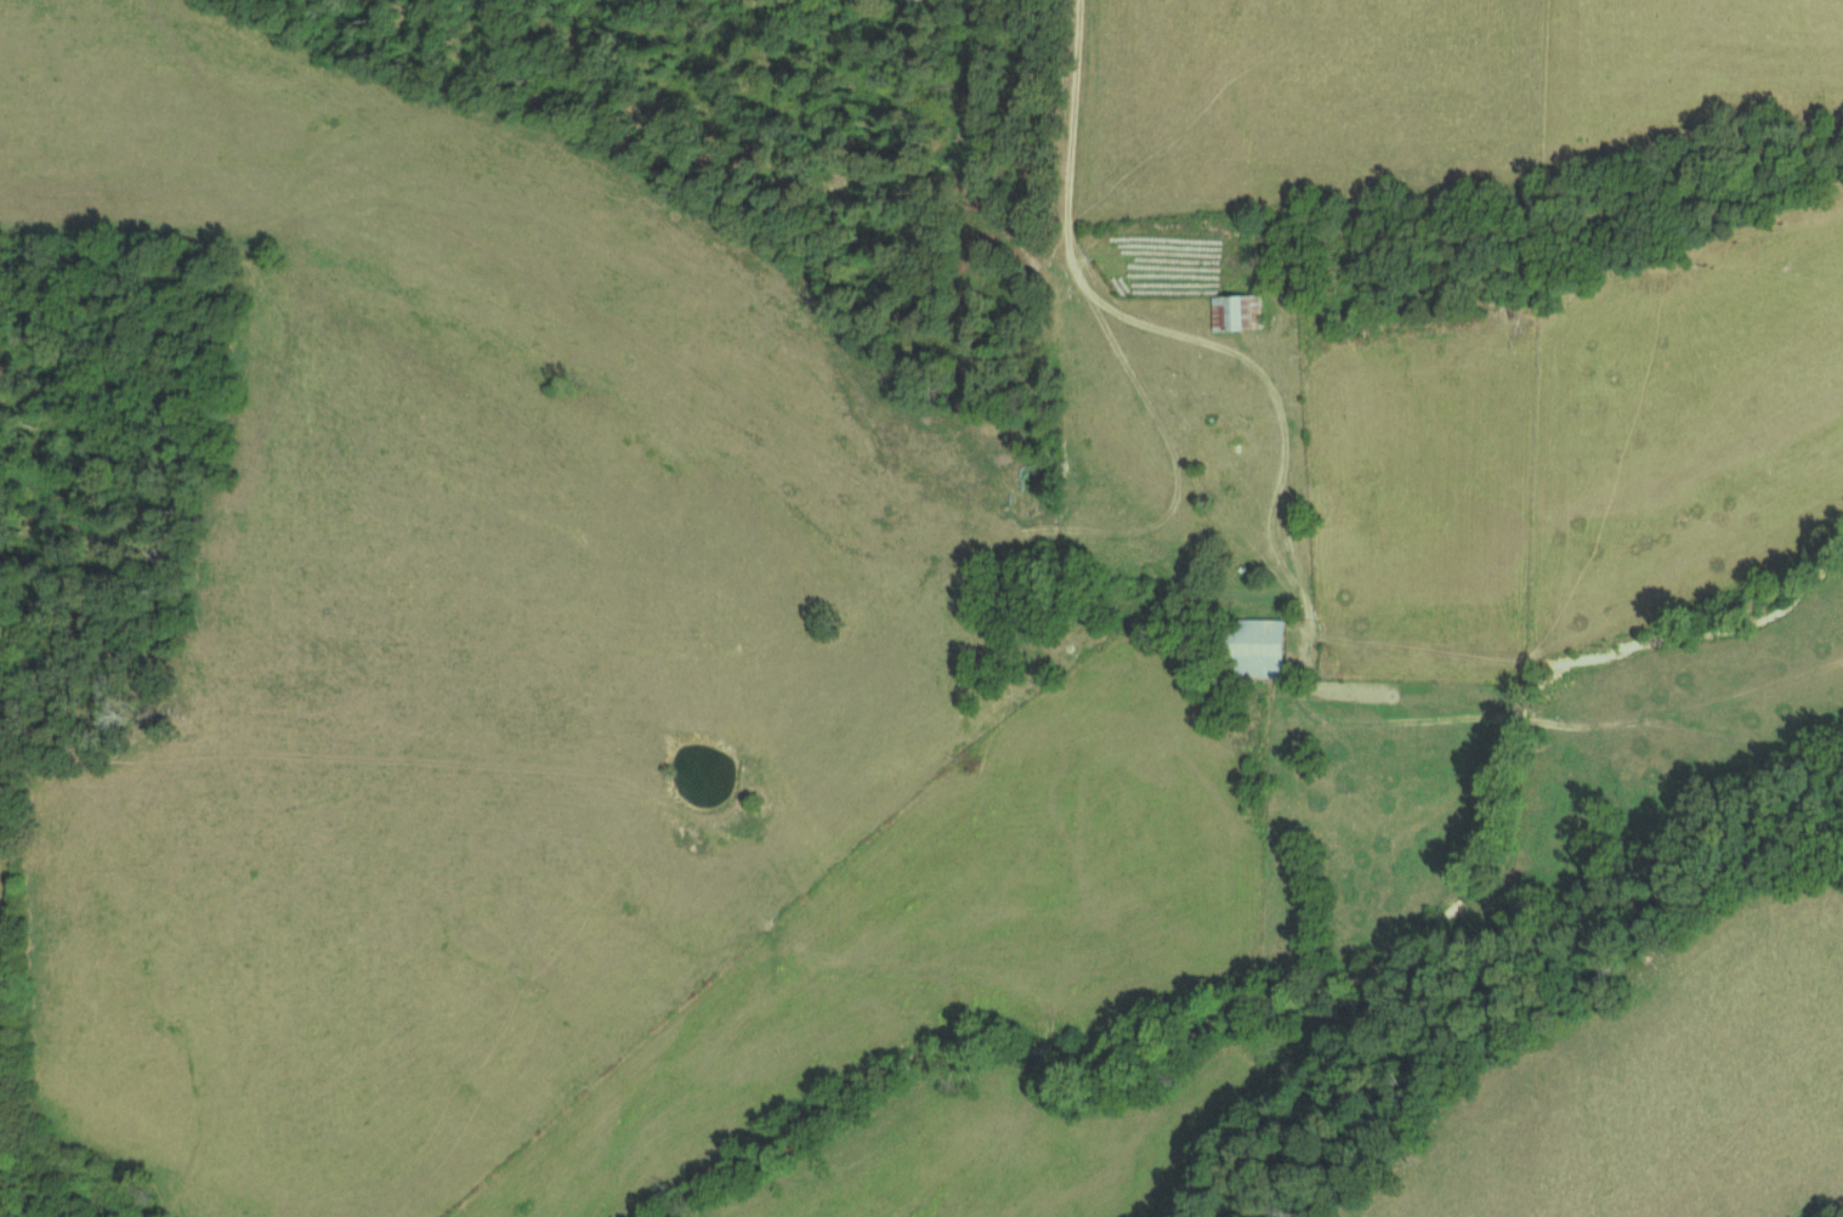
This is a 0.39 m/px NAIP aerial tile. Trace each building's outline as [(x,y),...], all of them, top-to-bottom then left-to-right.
[(1216,297),(1216,330),(1258,329),(1257,325),(1264,325),(1264,296),(1216,297)] [(1293,676),(1292,618),(1230,619),(1231,636),(1229,636),(1230,676),(1293,676)]
